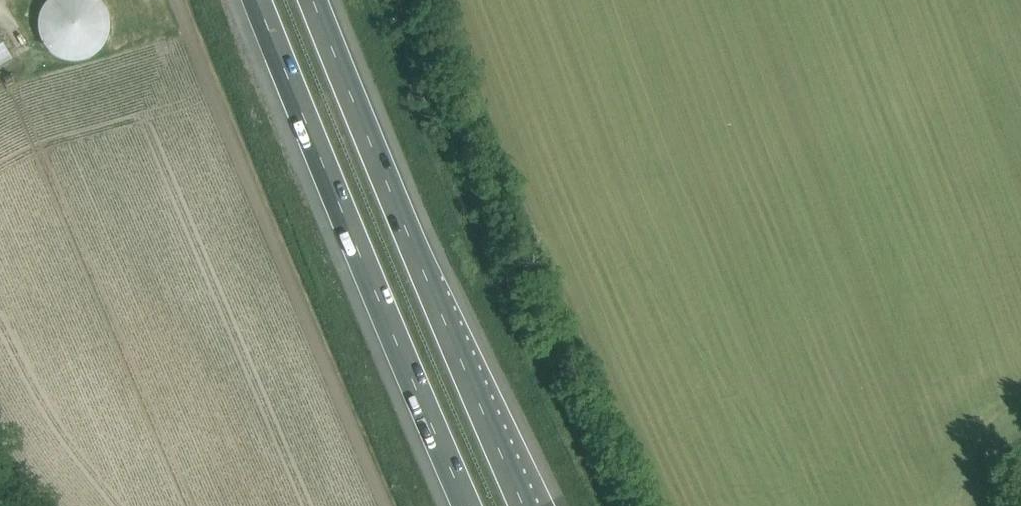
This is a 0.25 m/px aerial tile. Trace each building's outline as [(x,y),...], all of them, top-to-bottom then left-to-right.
[(64,67),(115,33),(92,0),(57,0),(43,9),(48,18),(36,26),(64,67)] [(11,59),(0,39),(0,65),(11,59)]
